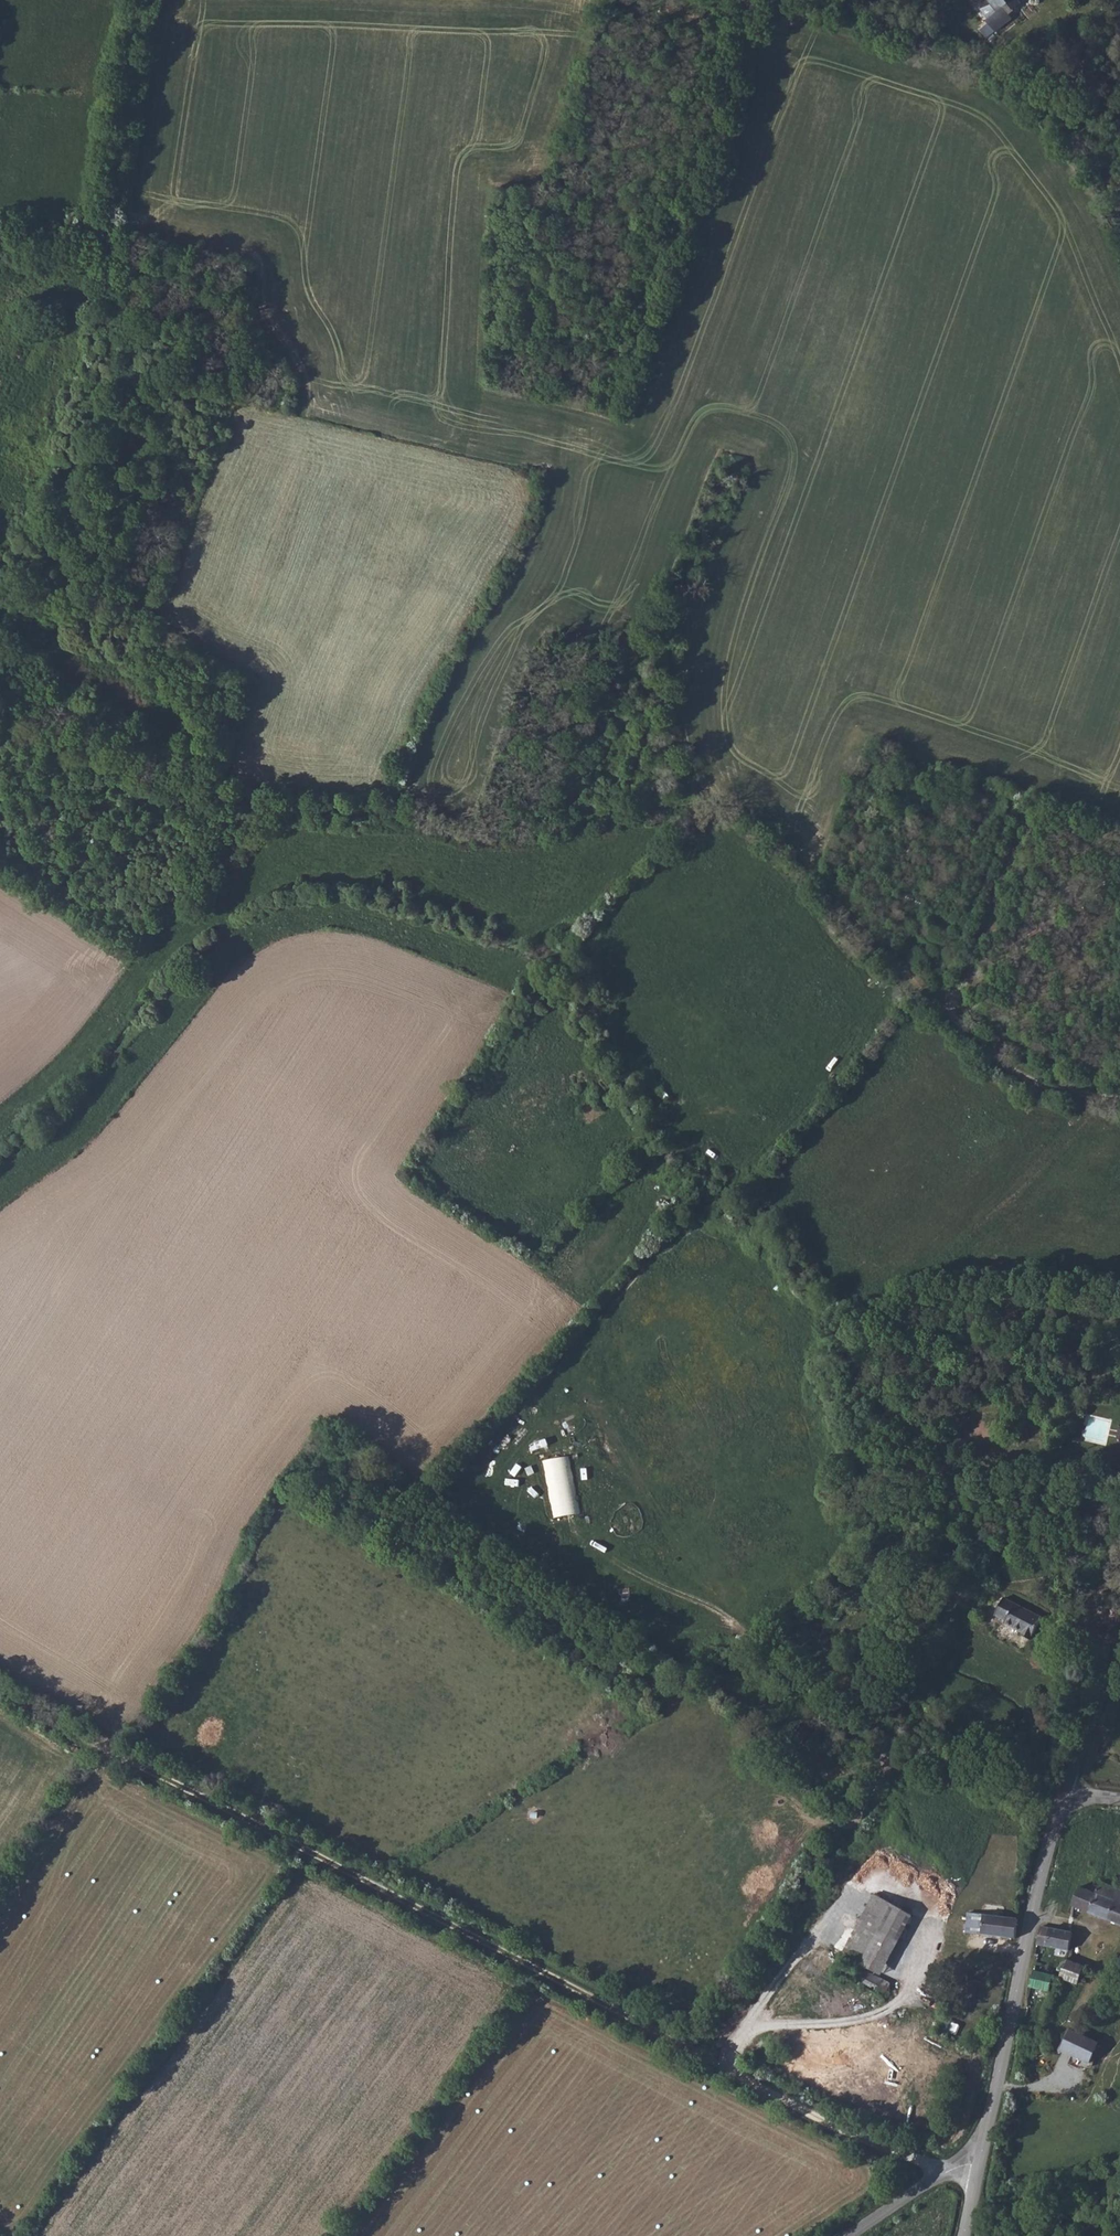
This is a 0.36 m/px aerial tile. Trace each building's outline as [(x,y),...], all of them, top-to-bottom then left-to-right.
[(996,11),(985,20),(995,31),(1010,19),(1006,14),(1020,2),(1018,0),(987,0),(996,11)] [(570,1455),(544,1460),(554,1517),(580,1512),(570,1455)] [(1042,1618),(1005,1598),(996,1616),(1006,1621),(1005,1624),(1023,1633),(1021,1635),(1031,1640),(1042,1618)] [(803,1742),(811,1734),(799,1723),(791,1731),(803,1742)] [(1071,1902),(1105,1917),(1119,1887),(1097,1878),(1094,1882),(1090,1881),(1088,1881),(1086,1883),(1085,1886),(1079,1884),(1071,1902)] [(1105,1917),(1119,1923),(1119,1888),(1119,1887),(1105,1917)] [(1047,1896),(1044,1912),(1057,1912),(1058,1911),(1060,1910),(1062,1908),(1062,1903),(1057,1900),(1058,1897),(1047,1896)] [(838,1958),(856,1968),(891,1908),(873,1897),(838,1958)] [(856,1968),(861,1970),(876,1979),(910,1919),(891,1908),(856,1968)] [(1018,1918),(968,1913),(966,1933),(1016,1939),(1018,1918)] [(1037,1944),(1069,1951),(1073,1933),(1041,1927),(1037,1944)] [(1064,1967),(1061,1977),(1078,1984),(1084,1967),(1067,1960),(1064,1967)] [(880,1998),(888,1985),(876,1979),(861,1970),(852,1983),(880,1998)] [(1050,1992),(1054,1976),(1034,1971),(1030,1987),(1050,1992)] [(1071,2030),(1062,2050),(1090,2063),(1099,2044),(1071,2030)]
